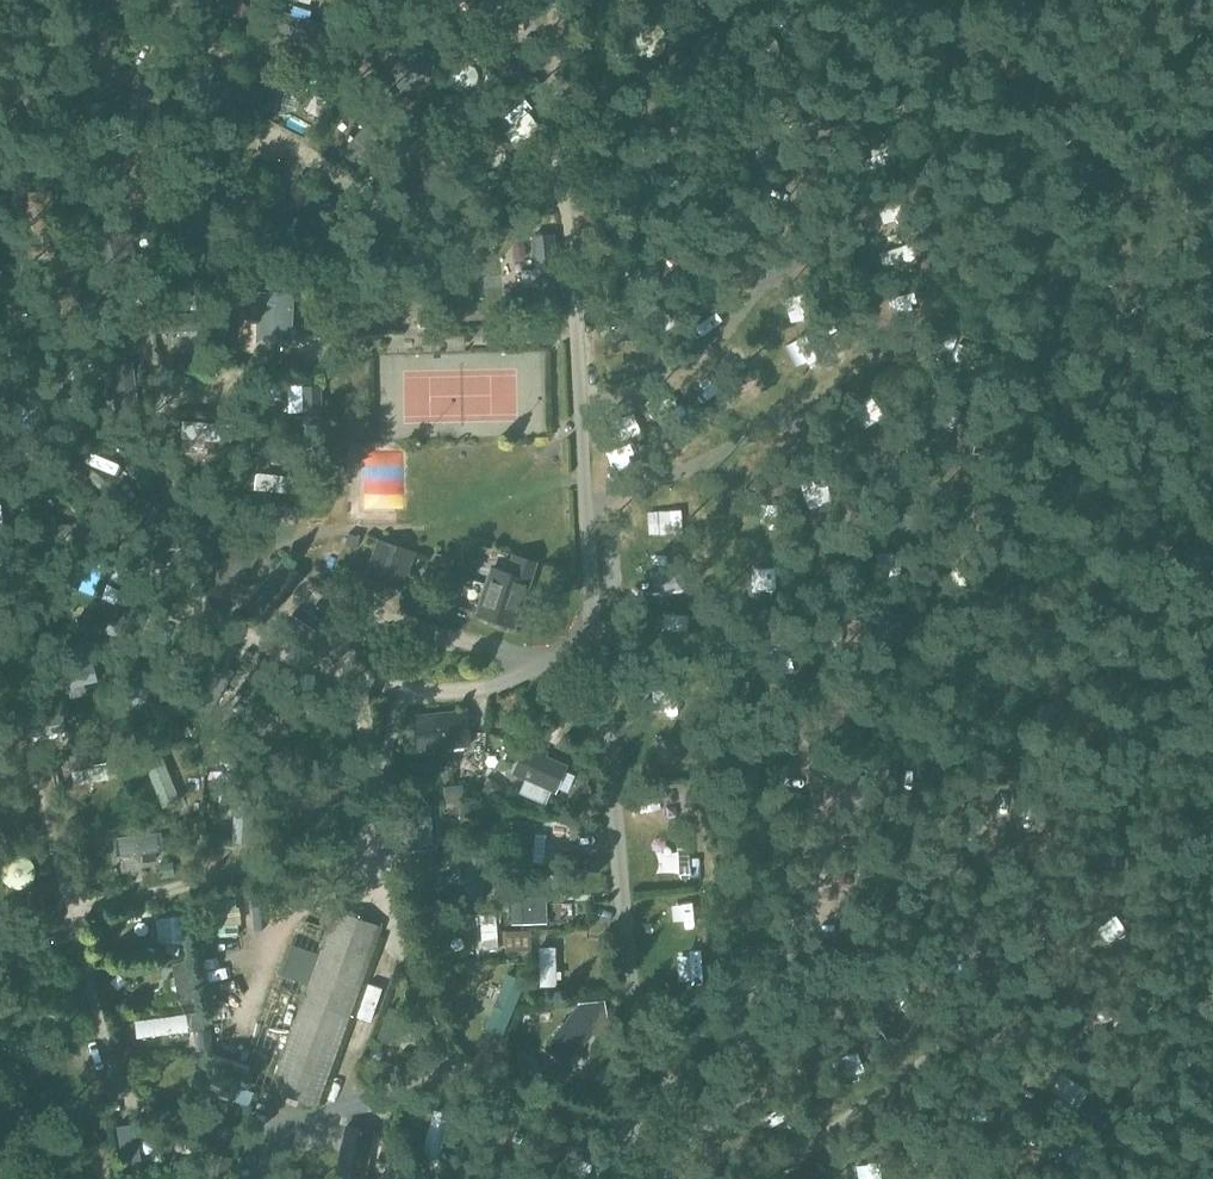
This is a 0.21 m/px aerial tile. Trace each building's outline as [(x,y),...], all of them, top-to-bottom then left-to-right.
[(112,8),(130,9),(131,0),(112,0),(112,8)] [(237,0),(215,0),(222,10),(237,0)] [(467,3),(471,20),(513,9),(510,0),(477,0),(467,3)] [(240,4),(231,10),(236,18),(245,12),(240,4)] [(303,20),(281,13),(276,29),(327,46),(332,29),(308,21),(303,20)] [(143,27),(131,18),(122,33),(135,41),(143,27)] [(660,54),(663,52),(665,48),(666,45),(667,41),(667,37),(666,34),(664,30),(662,27),(659,25),(656,23),(652,22),(648,22),(644,23),(641,24),(638,26),(635,29),(633,32),(631,35),(631,39),(631,43),(632,46),(634,50),(636,53),(639,55),(642,57),(646,58),(650,58),(653,58),(657,56),(660,54)] [(380,48),(415,57),(411,72),(430,76),(431,77),(440,42),(385,28),(380,48)] [(329,50),(325,65),(339,69),(343,54),(329,50)] [(265,110),(283,114),(284,107),(295,61),(277,57),(265,110)] [(463,62),(460,63),(458,63),(456,64),(453,66),(452,68),(450,70),(449,72),(448,75),(448,77),(448,80),(449,82),(450,85),(452,87),(453,89),(456,90),(458,91),(460,92),(463,92),(466,92),(468,92),(471,90),(473,89),(475,87),(476,85),(477,82),(478,80),(478,77),(478,75),(477,72),(476,70),(475,68),(473,66),(471,64),(468,63),(466,63),(463,62)] [(341,151),(351,161),(375,134),(364,124),(341,151)] [(293,227),(301,214),(319,186),(298,173),(280,201),(273,196),(265,209),(293,227)] [(35,243),(27,243),(28,260),(57,258),(51,191),(26,193),(27,211),(32,211),(35,243)] [(270,222),(260,215),(251,227),(262,234),(270,222)] [(96,231),(112,280),(130,274),(114,225),(96,231)] [(551,234),(532,235),(537,294),(555,293),(560,293),(555,234),(551,234)] [(475,255),(468,247),(458,255),(465,263),(475,255)] [(38,297),(49,295),(47,284),(36,287),(38,297)] [(227,288),(226,297),(235,297),(235,288),(227,288)] [(259,338),(290,339),(292,293),(260,292),(260,296),(244,296),(244,318),(259,319),(259,338)] [(527,293),(505,295),(507,310),(528,308),(527,293)] [(154,331),(202,330),(201,312),(154,313),(154,331)] [(203,355),(203,373),(220,372),(219,354),(203,355)] [(133,362),(108,365),(116,424),(140,421),(133,362)] [(321,386),(303,387),(304,417),(294,418),(294,426),(304,425),(305,434),(323,433),(321,386)] [(183,421),(182,439),(233,442),(234,425),(183,421)] [(275,430),(264,430),(263,440),(274,441),(275,430)] [(238,447),(249,448),(250,431),(239,431),(238,447)] [(269,443),(252,441),(251,453),(268,454),(269,443)] [(303,478),(255,473),(253,490),(302,495),(303,478)] [(77,524),(27,528),(28,546),(79,541),(77,524)] [(263,546),(242,532),(208,582),(230,597),(263,546)] [(348,534),(345,545),(356,549),(360,537),(348,534)] [(416,552),(379,540),(367,576),(404,588),(416,552)] [(452,559),(435,553),(431,565),(448,571),(452,559)] [(307,570),(287,554),(249,600),(269,616),(307,570)] [(495,567),(492,574),(529,586),(537,562),(515,555),(512,566),(510,572),(495,567)] [(482,606),(480,613),(516,625),(519,618),(529,586),(492,574),(482,606)] [(132,644),(151,599),(132,591),(121,618),(104,611),(76,618),(81,638),(105,633),(132,644)] [(414,594),(409,610),(433,617),(437,601),(414,594)] [(286,614),(272,631),(307,660),(322,643),(286,614)] [(8,682),(0,640),(0,684),(8,682)] [(13,660),(15,669),(28,665),(26,657),(13,660)] [(191,711),(203,719),(234,671),(221,663),(191,711)] [(87,678),(81,664),(44,681),(49,694),(87,678)] [(298,723),(263,710),(249,748),(284,761),(298,723)] [(120,711),(105,713),(106,724),(121,723),(120,711)] [(467,712),(441,715),(444,748),(470,746),(467,712)] [(64,742),(60,715),(45,718),(49,744),(64,742)] [(441,715),(415,718),(418,751),(444,748),(441,715)] [(217,732),(199,737),(204,753),(222,747),(217,732)] [(525,741),(511,774),(525,780),(551,792),(554,793),(557,788),(567,764),(546,755),(548,751),(525,741)] [(70,771),(117,763),(114,746),(67,754),(70,771)] [(163,808),(180,801),(160,753),(143,760),(163,808)] [(503,787),(490,777),(481,789),(483,790),(474,801),(485,809),(493,798),(494,799),(503,787)] [(445,800),(463,798),(462,785),(444,786),(445,800)] [(253,844),(257,790),(238,789),(233,842),(253,844)] [(433,846),(431,802),(403,803),(405,847),(433,846)] [(536,824),(518,822),(514,863),(532,864),(536,824)] [(570,825),(552,823),(550,841),(568,843),(570,825)] [(116,857),(143,854),(144,862),(157,861),(156,852),(164,851),(161,832),(114,838),(116,857)] [(19,854),(16,855),(13,855),(10,857),(8,858),(6,861),(4,863),(3,866),(2,869),(2,872),(2,875),(3,877),(4,880),(6,883),(8,885),(10,886),(13,888),(16,888),(19,889),(22,888),(25,888),(28,886),(30,885),(32,883),(34,880),(35,877),(36,875),(36,872),(36,869),(35,866),(34,863),(32,861),(30,858),(28,857),(25,855),(22,855),(19,854)] [(600,860),(586,859),(585,871),(599,872),(600,860)] [(174,877),(172,862),(157,863),(159,878),(174,877)] [(539,874),(539,885),(554,885),(553,874),(539,874)] [(514,884),(515,924),(548,923),(546,894),(531,894),(530,883),(514,884)] [(489,888),(488,907),(502,907),(502,889),(489,888)] [(154,907),(96,921),(101,941),(158,927),(154,907)] [(328,929),(271,1088),(317,1104),(381,924),(336,908),(335,910),(330,925),(328,929)] [(481,914),(482,927),(483,950),(498,949),(495,913),(481,914)] [(505,950),(505,952),(531,950),(531,949),(530,930),(504,931),(505,945),(505,950)] [(557,938),(539,938),(539,948),(540,980),(558,979),(557,938)] [(173,964),(181,1006),(196,1003),(188,961),(173,964)] [(502,1036),(525,982),(507,974),(483,1029),(502,1036)] [(564,998),(580,998),(579,985),(563,986),(564,998)] [(173,1009),(172,1001),(164,1002),(164,1000),(153,1001),(155,1012),(173,1009)] [(606,1000),(583,1003),(547,1048),(565,1062),(580,1043),(584,1045),(608,1015),(606,1000)] [(362,1006),(344,1052),(361,1059),(379,1013),(362,1006)] [(403,1012),(389,1007),(376,1040),(390,1046),(403,1012)] [(187,1014),(135,1021),(138,1038),(189,1031),(187,1014)] [(384,1053),(372,1049),(366,1066),(378,1070),(384,1053)] [(518,1050),(518,1066),(529,1066),(529,1050),(518,1050)] [(192,1085),(234,1101),(240,1084),(198,1068),(192,1085)] [(434,1109),(420,1160),(437,1165),(451,1114),(434,1109)] [(136,1123),(117,1127),(126,1171),(144,1167),(136,1123)] [(375,1131),(346,1126),(336,1178),(366,1178),(375,1131)] [(513,1140),(520,1144),(524,1135),(517,1131),(513,1140)] [(184,1160),(171,1160),(171,1172),(185,1171),(184,1160)]
